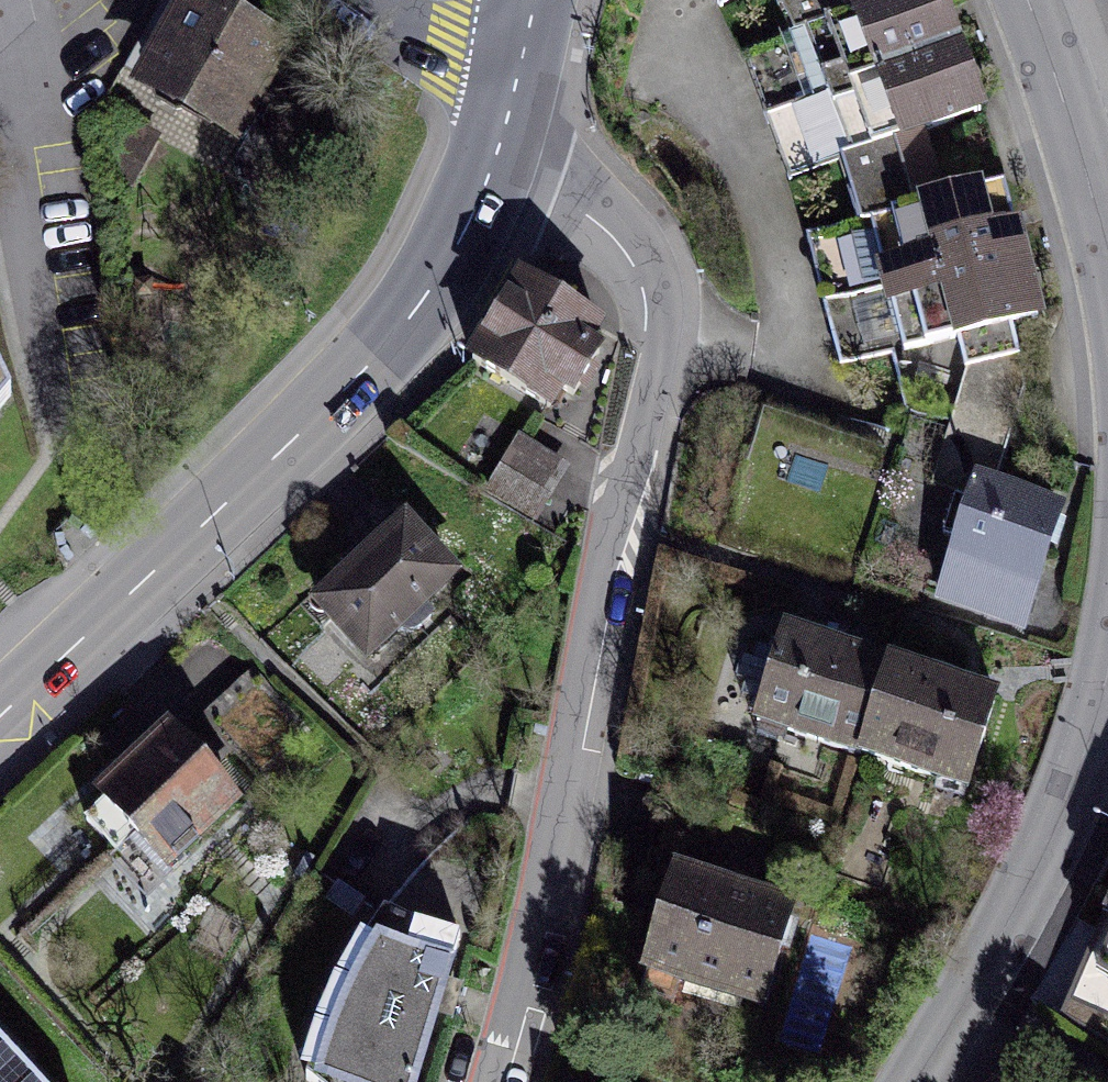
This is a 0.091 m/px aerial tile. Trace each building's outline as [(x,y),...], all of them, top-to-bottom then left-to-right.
[(861,0),(786,0),(774,5),(811,97),(954,40),(938,0),(878,0),(863,6),(861,0)] [(272,52),(195,8),(153,84),(159,87),(158,91),(161,100),(177,111),(185,107),(188,104),(231,129),(272,52)] [(982,108),(954,40),(811,97),(853,200),(930,169),(916,134),(982,108)] [(946,207),(930,169),(853,200),(890,292),(1019,241),(997,187),(946,207)] [(1019,241),(890,292),(915,355),(955,339),(971,377),(1026,354),(1014,324),(1047,311),(1019,241)] [(614,335),(518,284),(469,373),(565,425),(614,335)] [(0,378),(0,416),(18,392),(0,378)] [(604,484),(519,436),(485,497),(570,545),(604,484)] [(1081,512),(980,476),(945,575),(1046,610),(1081,512)] [(413,519),(318,609),(374,668),(469,578),(413,519)] [(862,769),(894,666),(789,633),(756,736),(862,769)] [(967,802),(999,699),(894,666),(862,769),(967,802)] [(294,732),(252,680),(208,715),(250,767),(294,732)] [(180,736),(103,806),(176,886),(253,816),(180,736)] [(442,864),(376,927),(336,998),(310,1070),(341,1081),(420,1081),(461,954),(493,877),(442,864)] [(806,907),(669,868),(637,982),(774,1021),(806,907)] [(0,1055),(0,1081),(26,1081),(0,1055)]
